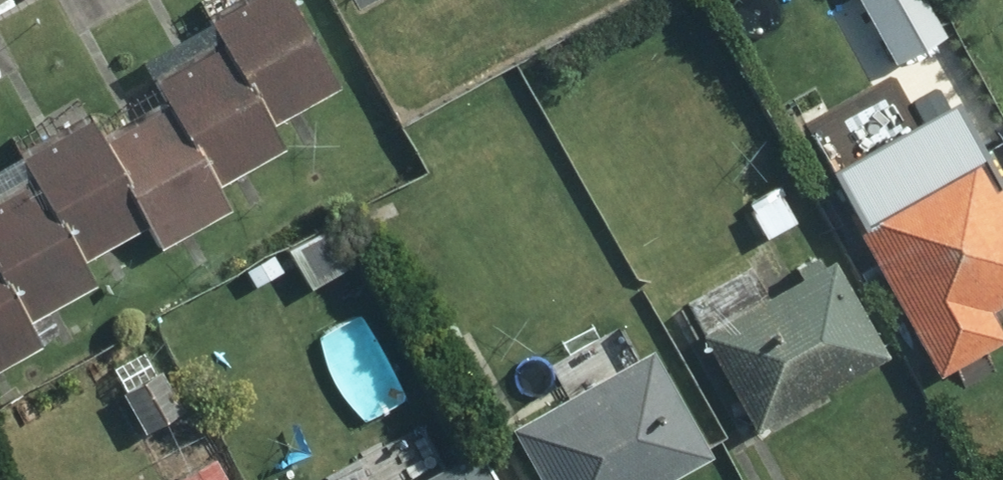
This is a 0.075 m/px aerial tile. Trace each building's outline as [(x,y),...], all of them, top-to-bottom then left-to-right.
[(221,45),(266,126),(333,89),(283,0),(243,0),(207,20),(221,45)] [(921,0),(850,0),(825,14),(858,71),(888,54),(893,64),(942,37),(921,0)] [(153,83),(165,102),(212,186),(279,149),(266,126),(221,45),(153,83)] [(165,102),(96,140),(144,225),(155,248),(225,210),(212,186),(165,102)] [(17,156),(30,180),(76,263),(144,225),(96,140),(84,118),(17,156)] [(838,207),(934,379),(1001,343),(985,314),(1002,304),(1002,200),(974,147),(900,188),(893,177),(838,207)] [(22,322),(89,286),(76,263),(30,180),(0,197),(0,284),(22,322)] [(795,225),(778,195),(747,214),(763,244),(795,225)] [(348,267),(331,230),(296,247),(313,284),(348,267)] [(796,280),(694,337),(749,436),(885,360),(830,261),(820,265),(815,256),(791,269),(796,280)] [(280,273),(270,257),(241,274),(251,290),(280,273)] [(22,322),(0,284),(0,367),(36,347),(22,322)] [(45,316),(27,326),(38,345),(56,336),(45,316)] [(646,354),(507,431),(533,479),(676,479),(710,462),(646,354)] [(178,415),(156,374),(120,394),(141,435),(178,415)] [(426,479),(492,479),(480,457),(453,472),(450,467),(426,479)] [(210,460),(174,479),(221,479),(210,460)]
